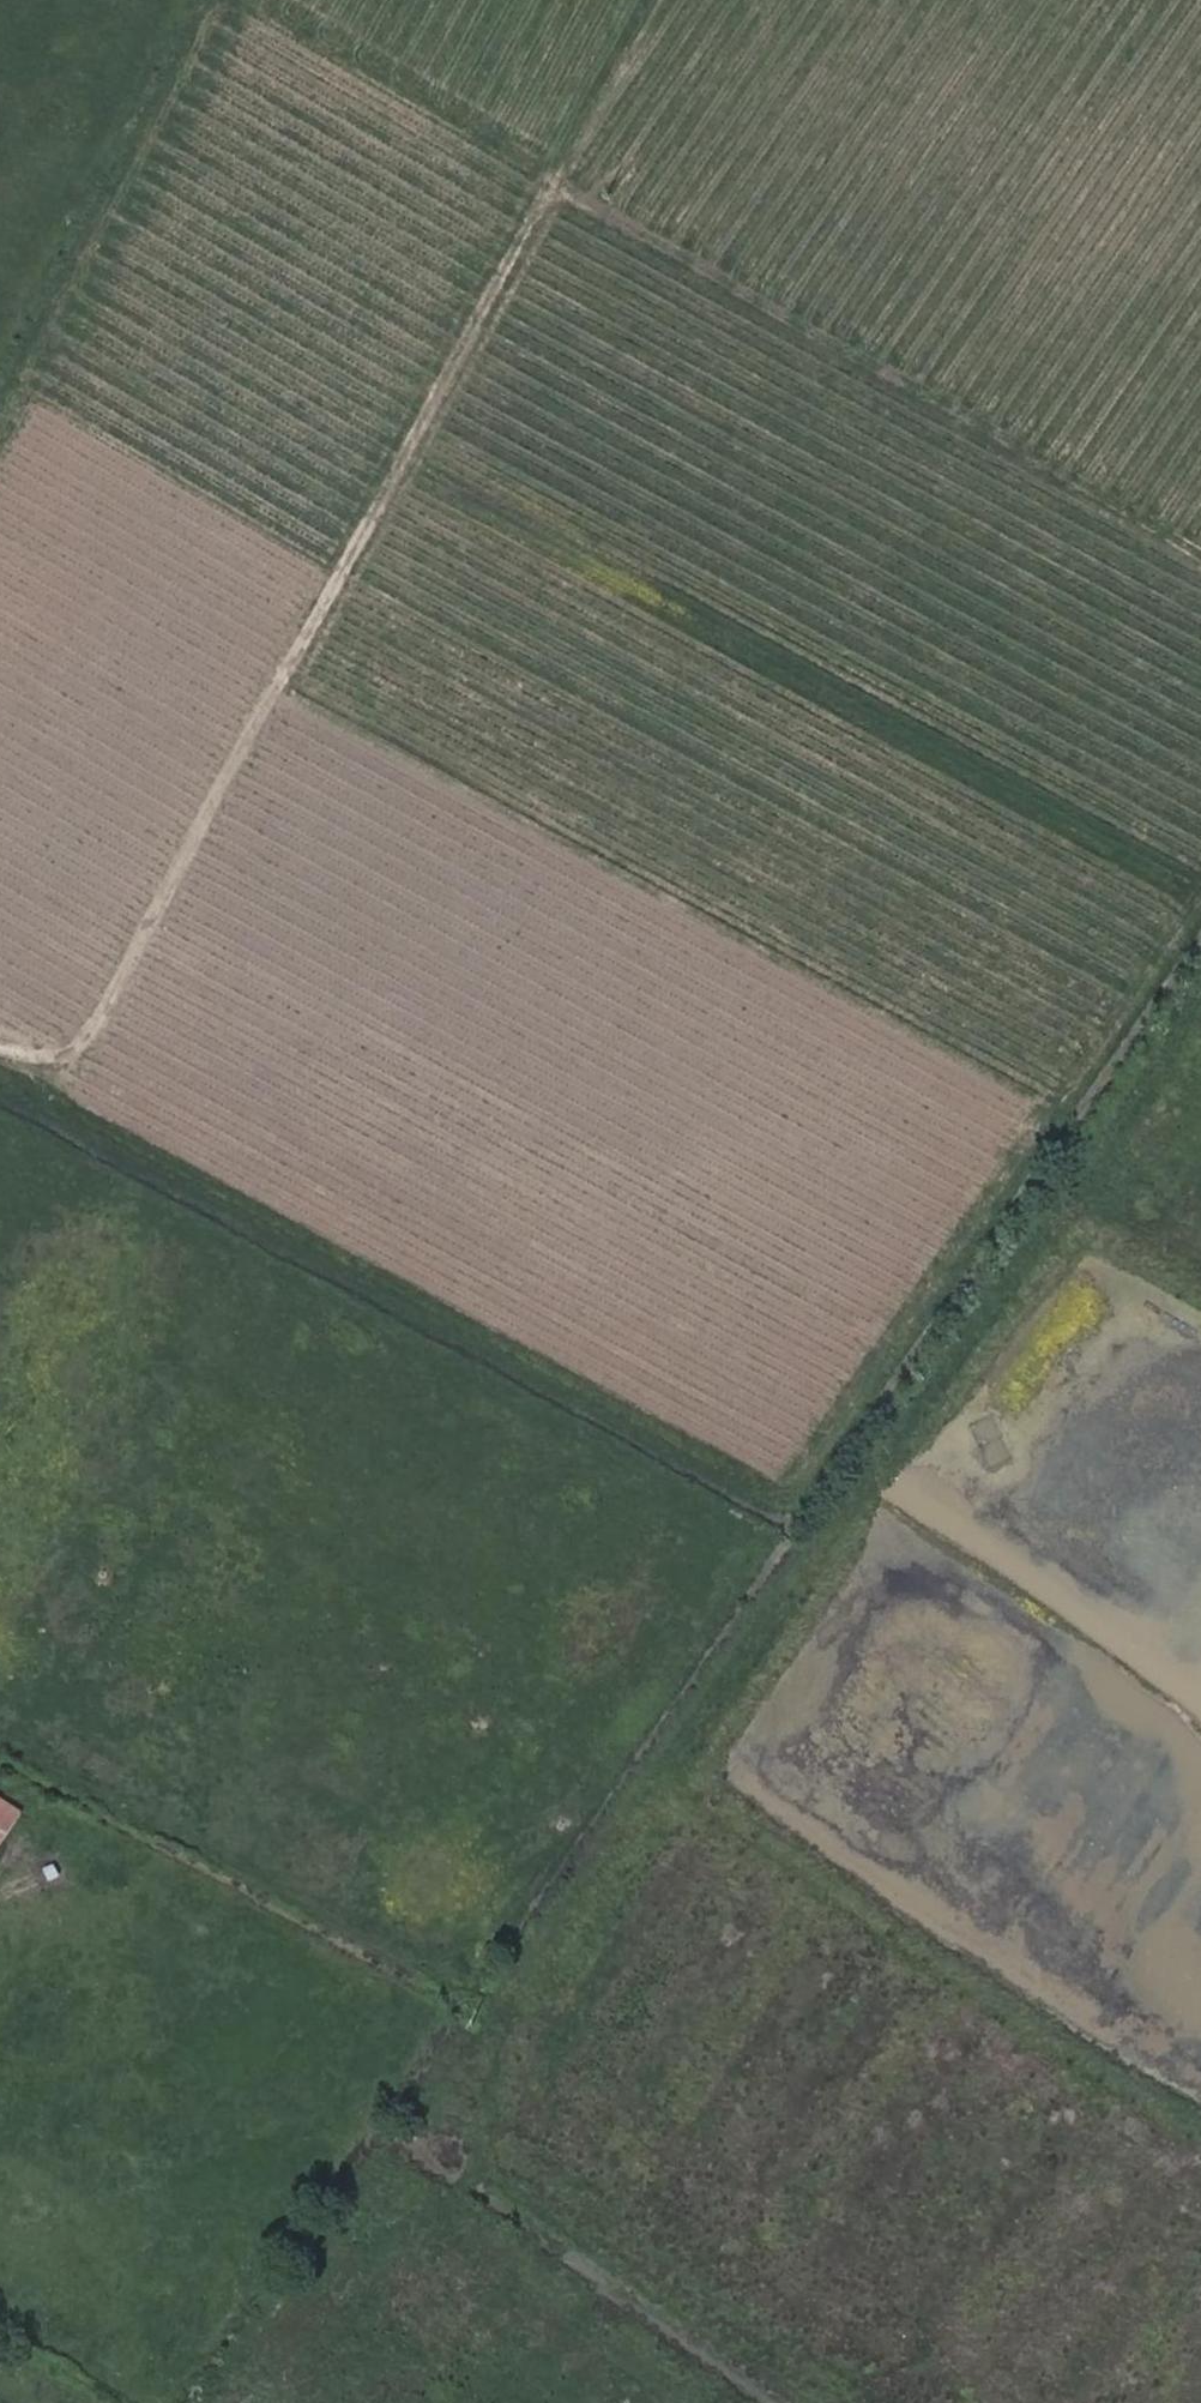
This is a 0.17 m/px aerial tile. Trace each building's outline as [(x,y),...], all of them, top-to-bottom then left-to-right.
[(0,1799),(0,1846),(22,1814),(0,1799)]
